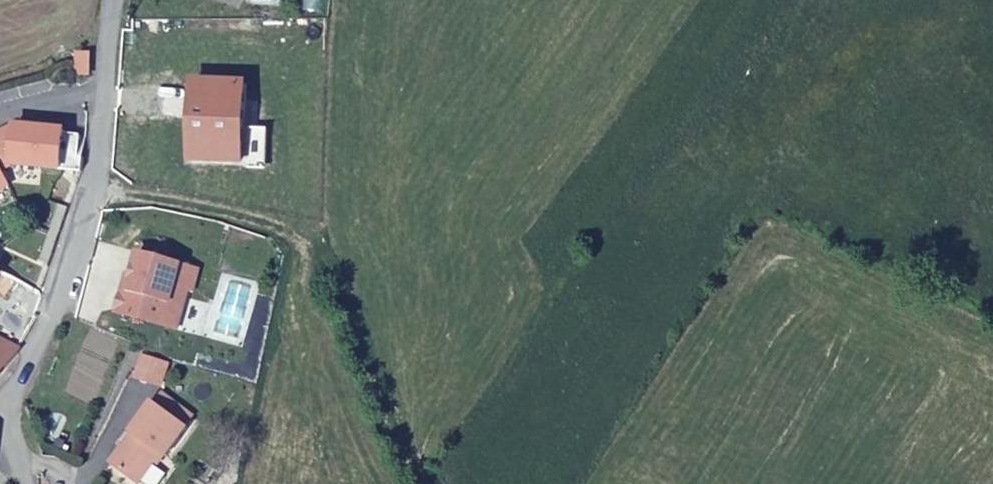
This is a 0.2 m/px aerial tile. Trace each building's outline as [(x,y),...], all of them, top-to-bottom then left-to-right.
[(90,78),(91,54),(75,53),(74,77),(90,78)] [(239,166),(243,87),(189,86),(185,165),(239,166)] [(81,137),(65,136),(65,133),(15,128),(0,136),(0,172),(10,167),(82,173),(83,158),(79,158),(81,137)] [(161,331),(172,294),(187,299),(192,300),(200,274),(138,256),(132,278),(125,301),(117,299),(114,311),(118,319),(161,331)] [(125,301),(132,278),(124,276),(117,299),(125,301)] [(176,336),(187,299),(172,294),(161,331),(176,336)] [(0,343),(0,375),(18,353),(0,343)] [(170,416),(177,407),(164,397),(157,406),(170,416)] [(191,432),(187,429),(194,420),(177,407),(170,416),(157,406),(151,402),(130,430),(132,433),(107,465),(132,483),(138,483),(159,456),(168,462),(191,432)]
